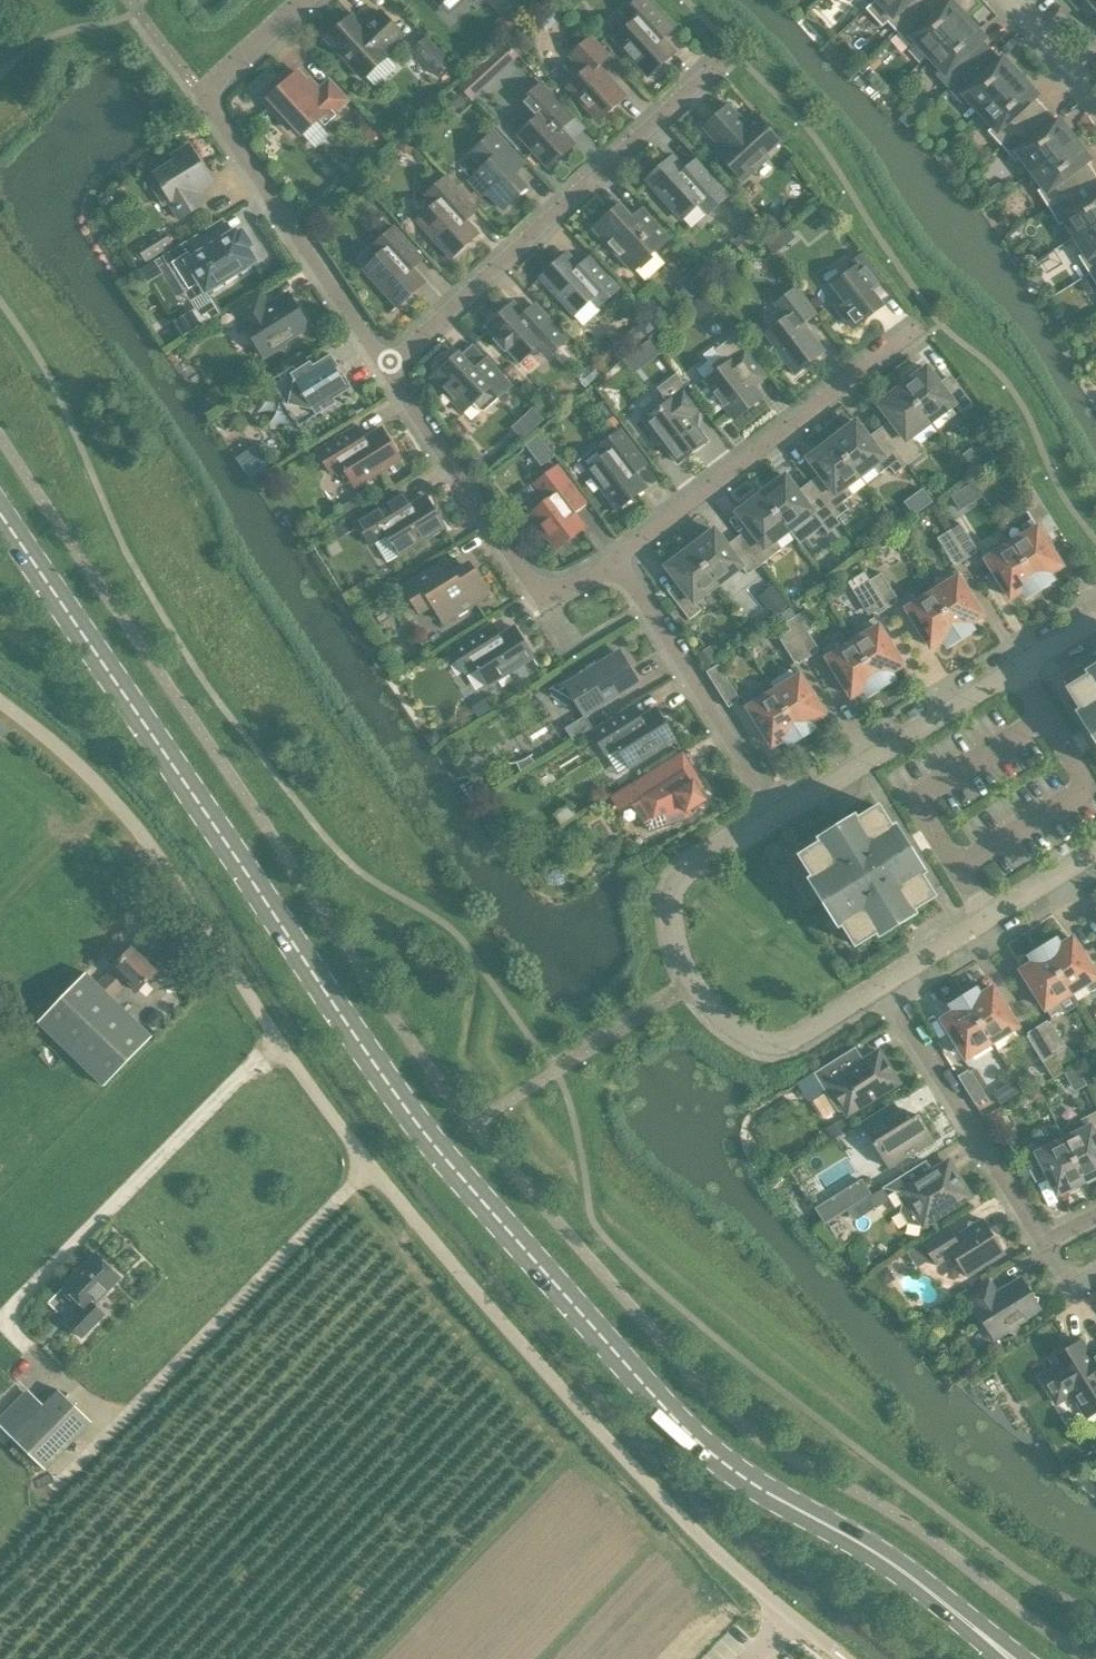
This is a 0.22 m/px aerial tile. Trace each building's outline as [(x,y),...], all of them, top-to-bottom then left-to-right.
[(649,76),(675,52),(663,39),(674,28),(649,0),(638,0),(622,14),(631,24),(615,39),(649,76)] [(897,33),(933,0),(876,0),(866,9),(883,27),(888,22),(897,33)] [(928,57),(968,20),(951,1),(948,3),(946,0),(933,0),(897,33),(911,48),(916,43),(928,57)] [(1095,11),(1095,0),(1086,0),(1095,11)] [(527,17),(516,4),(507,12),(518,25),(527,17)] [(385,51),(403,35),(382,12),(364,28),(352,15),(327,38),(364,78),(389,55),(385,51)] [(936,74),(950,90),(992,51),(983,41),(985,38),(968,20),(928,57),(940,70),(936,74)] [(600,120),(625,98),(598,68),(610,57),(591,36),(570,55),(579,66),(581,74),(568,86),(600,120)] [(437,76),(450,64),(427,38),(414,50),(437,76)] [(484,62),(458,85),(469,97),(495,74),(517,53),(507,42),(484,62)] [(968,101),(980,114),(1021,77),(1003,58),(1001,60),(992,51),(950,90),(964,105),(968,101)] [(336,112),(348,101),(330,81),(317,92),(299,72),(285,85),(281,80),(261,98),(278,116),(282,112),(302,134),(318,119),(325,127),(339,115),(336,112)] [(988,131),(1002,147),(1044,108),(1035,98),(1038,95),(1021,77),(980,114),(993,127),(988,131)] [(549,167),(574,144),(550,118),(563,105),(542,83),(521,102),(533,115),(533,122),(519,134),(549,167)] [(704,128),(717,142),(719,140),(723,145),(716,151),(740,177),(780,142),(756,115),(746,124),(729,105),(704,128)] [(1057,121),(1044,108),(1002,147),(1016,162),(1020,158),(1031,173),(1075,140),(1059,119),(1057,121)] [(504,209),(527,188),(515,174),(524,165),(494,132),(471,153),(484,167),(470,180),(484,195),(487,192),(504,209)] [(1075,140),(1031,173),(1042,187),(1038,191),(1049,208),(1095,179),(1095,175),(1088,162),(1090,160),(1075,140)] [(210,177),(190,145),(172,156),(175,161),(155,173),(161,183),(153,188),(164,205),(169,202),(180,219),(204,204),(194,187),(210,177)] [(686,170),(673,156),(647,180),(682,219),(699,204),(708,214),(729,195),(697,159),(686,170)] [(418,221),(451,258),(478,234),(466,220),(477,210),(447,176),(426,196),(435,206),(418,221)] [(1074,238),(1095,224),(1095,179),(1049,208),(1059,226),(1065,223),(1074,238)] [(633,272),(669,239),(642,209),(632,218),(620,205),(594,229),(633,272)] [(746,213),(735,223),(744,233),(734,243),(744,254),(765,234),(746,213)] [(1074,238),(1084,254),(1078,257),(1089,274),(1095,270),(1095,224),(1074,238)] [(398,306),(424,282),(412,268),(424,258),(395,227),(374,246),(381,254),(365,269),(398,306)] [(199,234),(163,256),(140,271),(148,283),(164,273),(160,267),(167,262),(173,272),(179,269),(187,282),(192,283),(199,279),(206,292),(256,261),(247,248),(251,245),(243,231),(239,234),(237,231),(208,248),(199,234)] [(172,244),(166,234),(139,250),(146,261),(172,244)] [(767,244),(775,254),(785,246),(777,235),(767,244)] [(541,278),(574,315),(591,300),(598,307),(620,288),(591,257),(580,267),(567,253),(541,278)] [(854,328),(883,306),(871,291),(881,283),(861,256),(850,264),(854,269),(832,285),(846,302),(838,308),(854,328)] [(678,283),(692,298),(710,282),(696,266),(678,283)] [(796,373),(823,352),(802,324),(815,314),(796,289),(781,300),(792,314),(766,334),(796,373)] [(261,292),(232,309),(262,357),(276,348),(285,350),(287,341),(300,333),(310,327),(304,318),(289,293),(269,305),(261,292)] [(184,337),(221,313),(211,298),(174,322),(184,337)] [(513,303),(488,326),(498,338),(496,340),(506,351),(508,349),(520,361),(530,352),(532,355),(537,355),(544,349),(550,356),(567,340),(533,303),(522,313),(513,303)] [(704,381),(734,420),(762,398),(752,385),(753,380),(751,377),(760,370),(734,336),(716,350),(722,357),(714,363),(714,368),(717,372),(704,381)] [(485,411),(512,386),(486,358),(474,369),(459,353),(455,357),(454,356),(449,357),(446,358),(443,361),(440,364),(438,367),(437,371),(438,372),(432,378),(463,412),(473,403),(480,411),(485,411)] [(297,370),(272,385),(298,427),(323,412),(321,408),(352,388),(344,375),(341,377),(336,369),(339,367),(331,354),(300,374),(297,370)] [(927,368),(903,386),(930,422),(953,404),(960,413),(973,404),(955,380),(943,389),(927,368)] [(702,410),(685,388),(687,386),(676,373),(676,374),(677,375),(663,386),(662,392),(668,399),(657,408),(652,441),(662,442),(678,463),(707,441),(690,419),(702,410)] [(895,426),(883,434),(907,465),(923,453),(911,437),(930,422),(903,386),(879,405),(895,426)] [(522,437),(544,418),(532,405),(511,424),(522,437)] [(856,422),(832,440),(860,476),(873,466),(880,474),(889,467),(895,474),(907,465),(883,434),(872,443),(856,422)] [(344,467),(356,486),(400,459),(382,428),(364,439),(356,426),(317,450),(333,474),(344,467)] [(635,473),(647,463),(621,430),(598,447),(605,456),(587,470),(617,509),(646,487),(635,473)] [(524,444),(544,465),(556,453),(536,432),(524,444)] [(824,480),(813,488),(836,519),(837,519),(849,509),(843,502),(853,495),(846,486),(860,476),(832,440),(809,459),(824,480)] [(586,503),(574,488),(557,466),(535,483),(545,497),(544,503),(531,513),(539,525),(537,529),(544,538),(549,537),(558,549),(585,528),(572,512),(576,509),(577,510),(586,503)] [(786,476),(762,494),(789,530),(800,544),(823,527),(825,530),(838,520),(837,519),(836,519),(813,488),(802,497),(786,476)] [(1061,566),(1040,531),(1054,523),(1045,508),(1045,507),(1029,481),(1016,489),(1024,501),(1022,503),(1032,519),(1021,526),(1026,535),(1012,544),(1040,588),(1052,580),(1049,574),(1061,566)] [(444,527),(426,496),(410,506),(402,492),(357,520),(372,545),(375,543),(386,562),(444,527)] [(789,530),(762,494),(738,512),(754,534),(742,542),(760,565),(782,549),(775,540),(789,530)] [(961,524),(949,531),(965,557),(977,550),(961,524)] [(715,530),(691,548),(718,584),(741,566),(748,575),(760,566),(742,542),(731,551),(715,530)] [(953,564),(965,557),(949,531),(937,538),(953,564)] [(1027,596),(1040,588),(1012,544),(998,553),(992,544),(981,551),(1010,597),(1023,590),(1027,596)] [(695,601),(718,584),(691,548),(667,567),(683,588),(672,596),(689,620),(702,610),(695,601)] [(489,596),(471,567),(456,577),(445,560),(404,586),(421,613),(434,605),(445,623),(489,596)] [(874,614),(886,607),(870,580),(871,580),(866,572),(853,580),(874,614)] [(882,573),(871,580),(870,580),(886,607),(898,599),(882,573)] [(933,593),(960,637),(973,629),(969,623),(982,615),(958,577),(933,593)] [(351,604),(367,595),(360,584),(345,593),(351,604)] [(761,593),(776,610),(786,602),(770,584),(761,593)] [(947,645),(960,637),(933,593),(932,593),(918,602),(913,593),(902,600),(931,647),(944,639),(947,645)] [(787,622),(786,622),(807,656),(819,649),(808,632),(813,629),(803,612),(797,615),(792,607),(782,614),(787,622)] [(868,634),(853,643),(881,687),(894,679),(890,672),(903,664),(873,618),(862,625),(868,634)] [(786,622),(784,623),(783,633),(784,634),(779,637),(795,663),(807,656),(786,622)] [(490,623),(450,649),(466,674),(477,667),(488,685),(533,657),(514,627),(499,637),(490,623)] [(868,695),(881,687),(853,643),(839,652),(834,643),(823,650),(852,696),(864,688),(868,695)] [(620,652),(597,666),(595,663),(599,660),(598,659),(549,689),(550,690),(553,688),(575,701),(585,716),(639,682),(633,673),(635,672),(627,660),(626,661),(620,652)] [(727,706),(739,698),(718,664),(706,672),(727,706)] [(1068,689),(1095,734),(1095,672),(1068,689)] [(800,676),(774,692),(802,736),(815,728),(811,722),(823,714),(800,676)] [(789,744),(802,736),(774,692),(749,708),(772,746),(785,738),(789,744)] [(630,767),(674,739),(656,709),(640,719),(632,705),(592,730),(607,755),(618,748),(630,767)] [(518,762),(522,772),(536,762),(531,756),(523,760),(518,762)] [(688,812),(706,801),(700,790),(705,787),(695,771),(690,774),(687,769),(670,779),(662,765),(623,789),(649,831),(690,817),(688,812)] [(935,897),(879,807),(800,856),(856,946),(935,897)] [(1043,948),(1071,993),(1085,984),(1090,992),(1095,989),(1095,976),(1073,939),(1060,947),(1056,940),(1043,948)] [(137,991),(157,971),(132,947),(113,967),(114,968),(98,984),(85,971),(37,1020),(102,1086),(151,1037),(110,997),(127,980),(137,991)] [(1056,1002),(1071,993),(1043,948),(1030,956),(1034,963),(1022,971),(1051,1017),(1062,1010),(1056,1002)] [(977,990),(964,998),(991,1042),(1017,1026),(993,988),(981,996),(977,990)] [(966,1058),(991,1042),(964,998),(951,1006),(955,1012),(942,1020),(966,1058)] [(1050,1021),(1038,1029),(1054,1055),(1066,1047),(1050,1021)] [(1043,1062),(1054,1055),(1038,1029),(1026,1036),(1043,1062)] [(855,1047),(819,1070),(814,1073),(820,1083),(828,1083),(829,1084),(826,1092),(838,1111),(846,1112),(848,1115),(899,1083),(879,1051),(864,1061),(855,1047)] [(971,1071),(959,1078),(975,1104),(987,1097),(971,1071)] [(904,1114),(902,1115),(894,1102),(860,1123),(889,1168),(907,1157),(914,1158),(916,1151),(934,1140),(918,1115),(914,1117),(913,1116),(912,1115),(911,1114),(909,1114),(908,1113),(906,1113),(904,1114)] [(1064,1140),(1084,1180),(1095,1174),(1095,1112),(1060,1130),(1065,1140),(1064,1140)] [(1057,1194),(1084,1180),(1064,1140),(1038,1153),(1033,1143),(1019,1150),(1032,1177),(1045,1170),(1057,1194)] [(933,1172),(926,1160),(883,1187),(883,1188),(904,1193),(905,1195),(901,1211),(908,1223),(920,1226),(923,1224),(924,1224),(969,1196),(948,1162),(933,1172)] [(820,1204),(814,1209),(823,1224),(869,1196),(859,1180),(820,1204)] [(886,1197),(881,1189),(867,1198),(874,1209),(885,1202),(886,1197)] [(967,1277),(1005,1253),(983,1219),(976,1223),(975,1228),(971,1227),(955,1237),(948,1226),(922,1242),(936,1265),(947,1257),(956,1259),(967,1277)] [(123,1275),(97,1250),(65,1284),(86,1303),(70,1320),(86,1335),(107,1312),(97,1302),(123,1275)] [(1019,1332),(1020,1321),(1039,1309),(1037,1306),(1039,1298),(1031,1296),(1020,1278),(997,1293),(989,1280),(968,1293),(995,1337),(1008,1329),(1019,1332)] [(1091,1357),(1081,1341),(1052,1360),(1057,1367),(1041,1377),(1055,1400),(1071,1390),(1087,1417),(1095,1411),(1095,1354),(1091,1357)] [(12,1437),(44,1404),(28,1389),(0,1417),(0,1425),(12,1437)] [(59,1389),(44,1404),(77,1437),(92,1422),(59,1389)]
